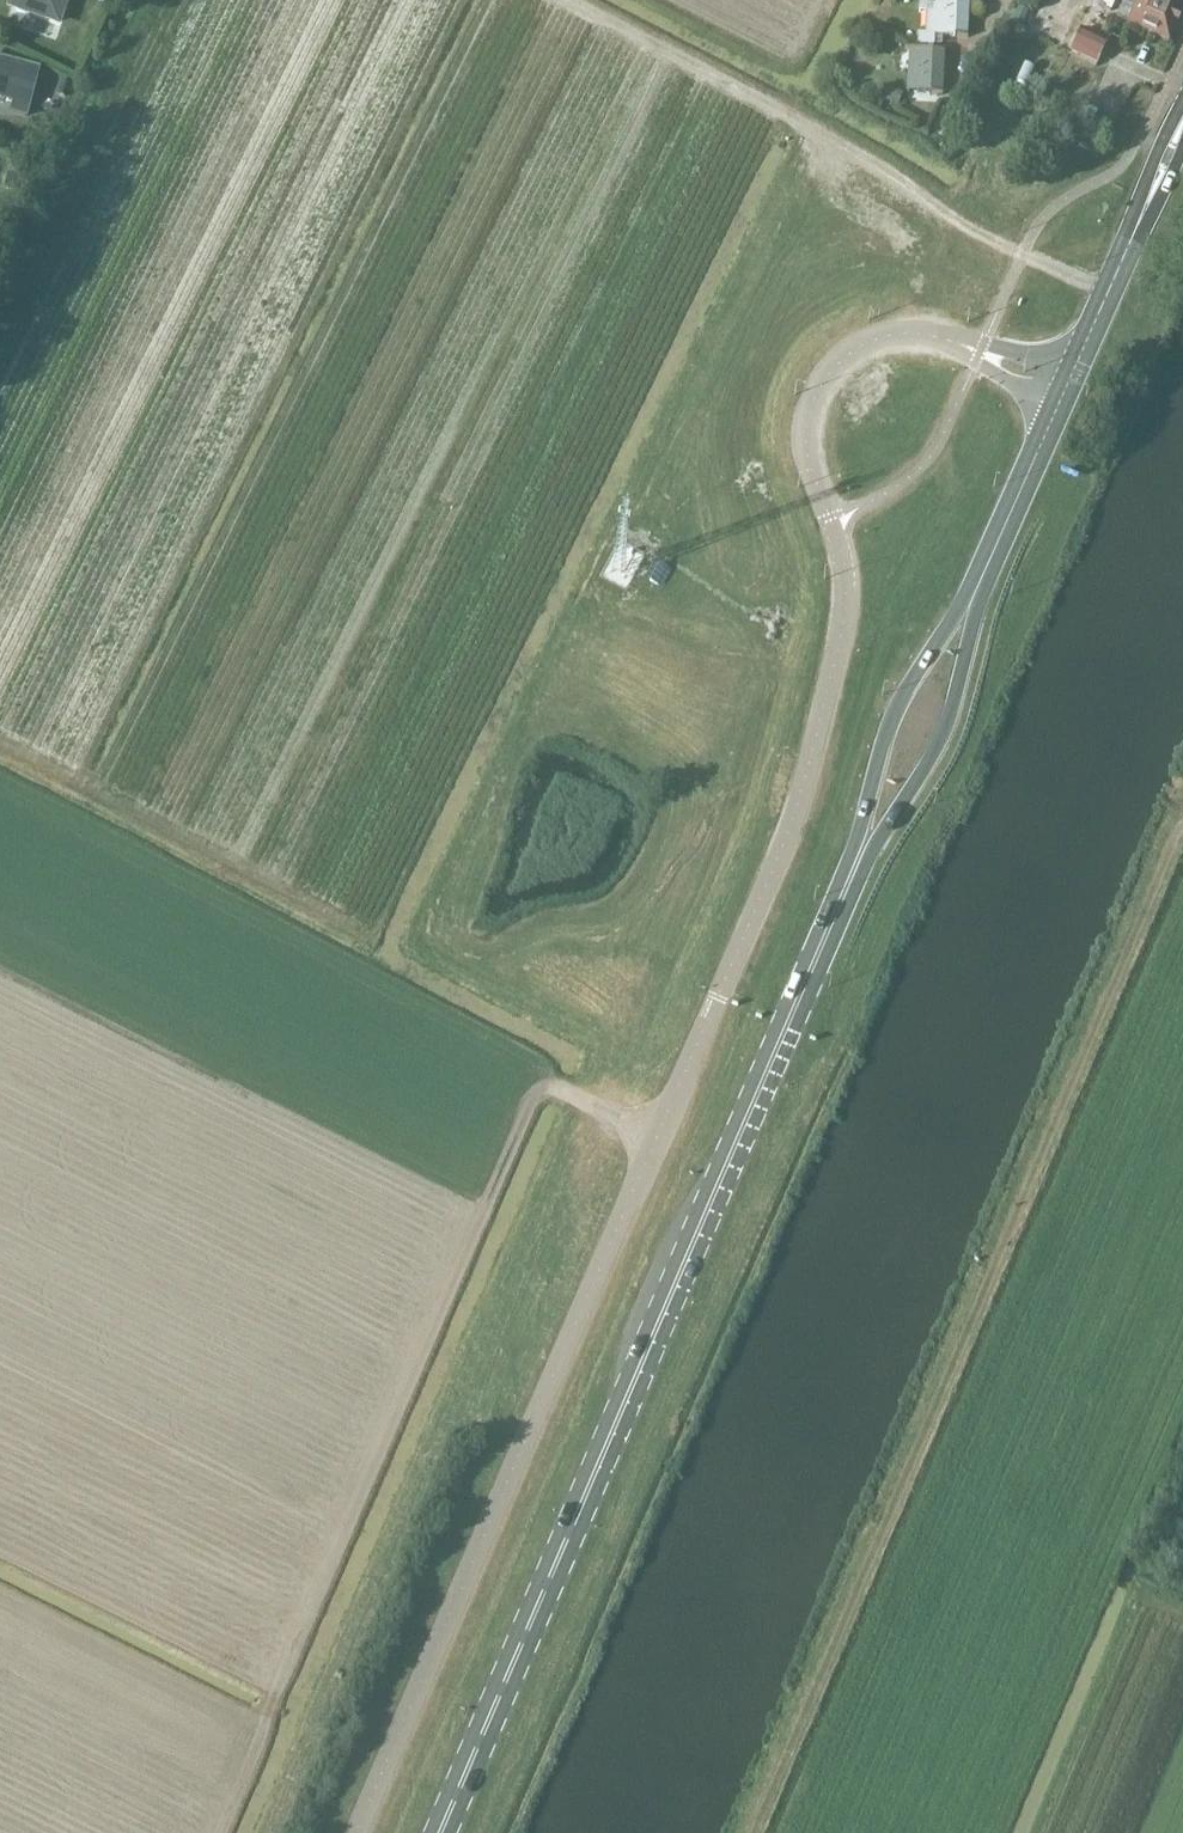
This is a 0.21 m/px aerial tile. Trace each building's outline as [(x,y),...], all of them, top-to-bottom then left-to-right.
[(11,6),(56,22),(64,0),(13,0),(11,6)] [(915,46),(933,46),(934,37),(952,37),(966,37),(968,0),(918,0),(918,13),(923,13),(922,34),(916,34),(915,46)] [(1180,0),(1115,0),(1134,8),(1127,25),(1141,30),(1140,31),(1167,43),(1182,6),(1182,1),(1180,0)] [(1017,7),(1009,25),(1020,29),(1027,11),(1017,7)] [(1069,21),(1057,16),(1051,31),(1063,36),(1069,21)] [(1103,43),(1078,32),(1069,53),(1094,64),(1103,43)] [(933,52),(915,50),(907,50),(905,94),(941,95),(944,52),(933,52)] [(13,103),(10,112),(28,117),(40,70),(0,59),(0,100),(13,103)]
